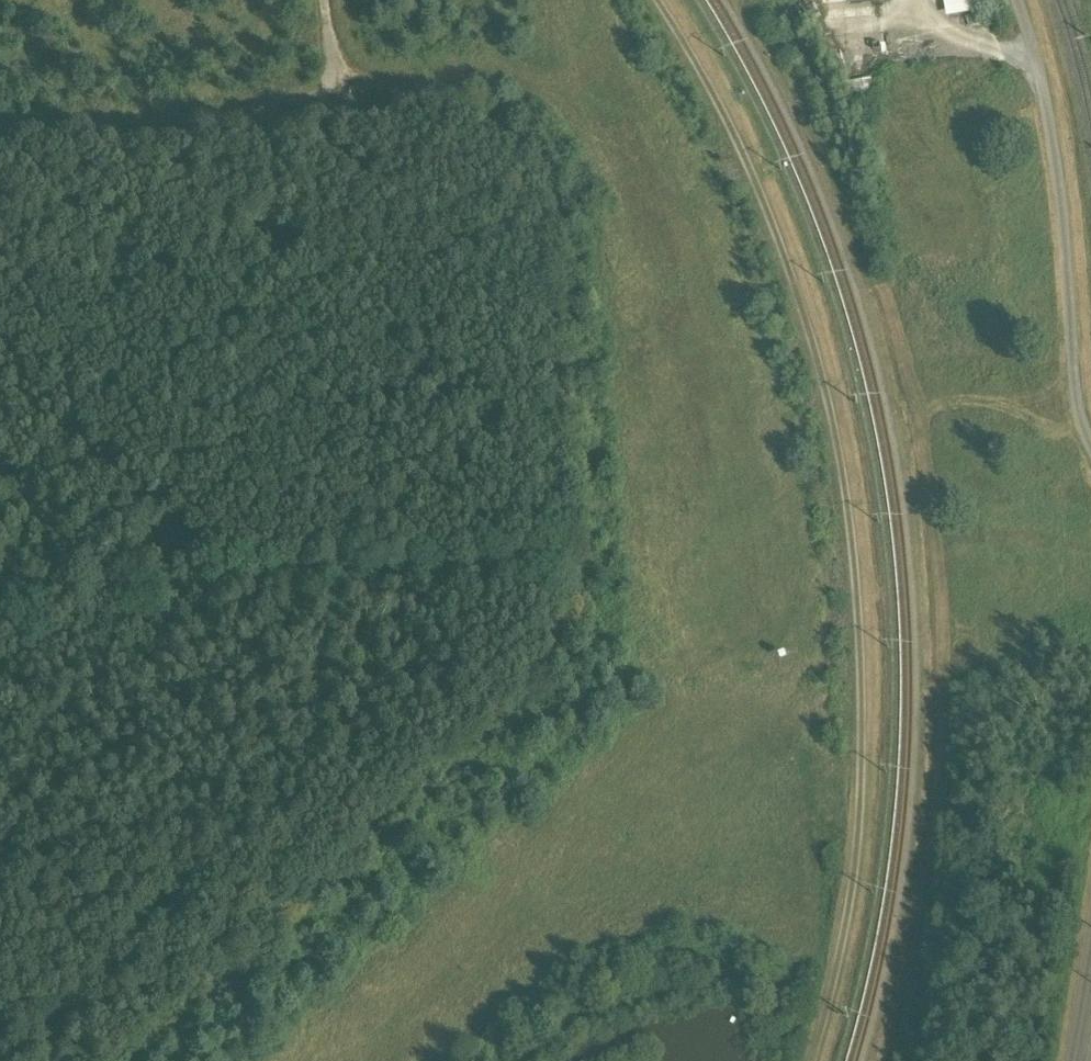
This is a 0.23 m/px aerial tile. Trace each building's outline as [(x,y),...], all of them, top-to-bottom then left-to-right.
[(946,14),(977,12),(976,0),(945,0),(946,14)]
